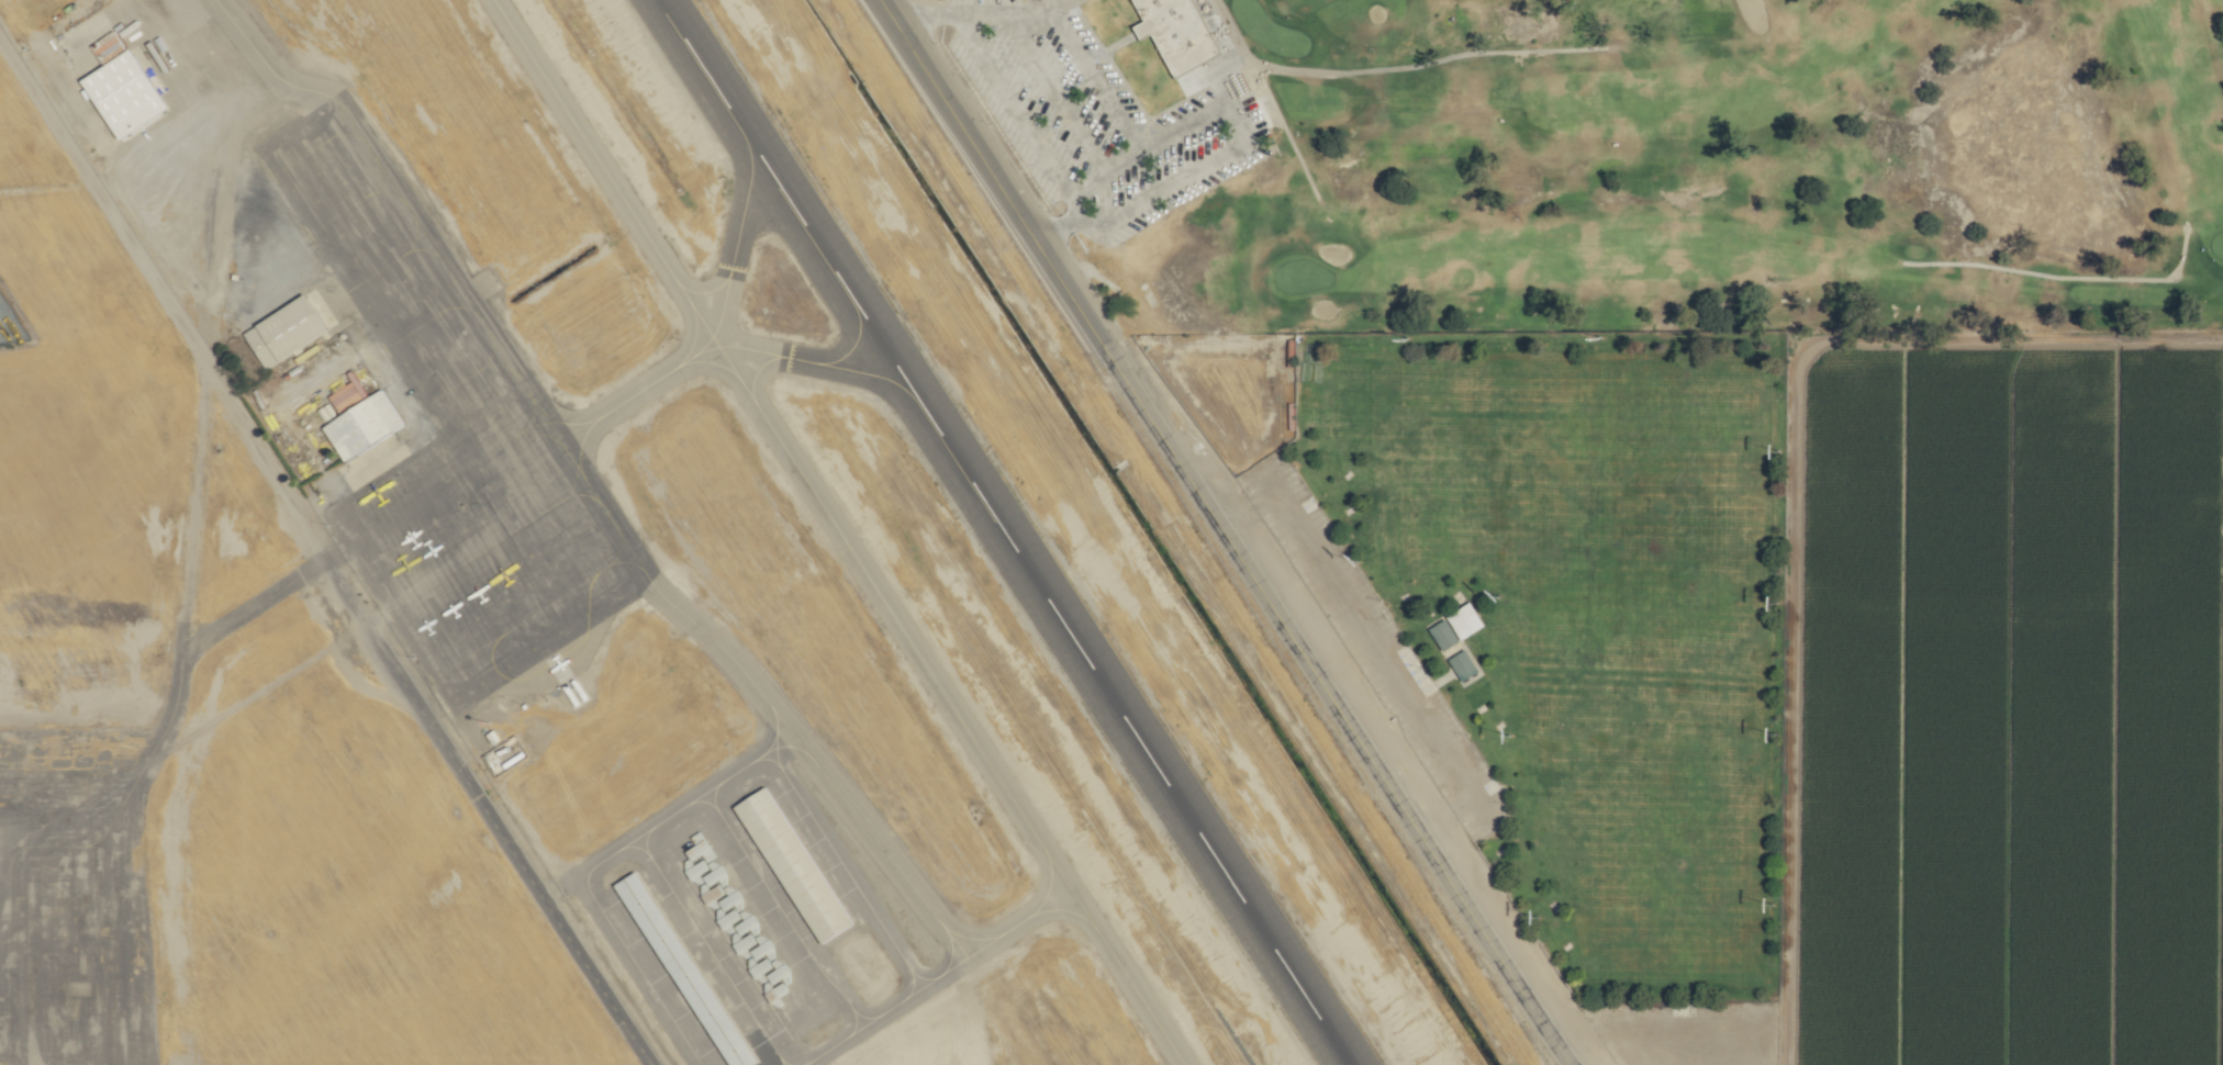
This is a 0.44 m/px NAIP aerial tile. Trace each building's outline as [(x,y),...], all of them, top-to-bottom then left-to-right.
[(1190,0),(1130,0),(1140,21),(1130,25),(1137,39),(1149,33),(1171,77),(1217,55),(1190,0)] [(75,79),(112,140),(163,109),(127,48),(75,79)] [(240,332),(262,369),(324,332),(301,294),(240,332)] [(401,425),(380,387),(365,396),(357,383),(327,400),(336,417),(319,426),(339,461),(401,425)] [(1443,616),(1458,641),(1482,625),(1467,601),(1443,616)] [(1457,640),(1442,619),(1426,630),(1441,652),(1457,640)] [(1476,671),(1463,649),(1446,659),(1460,682),(1476,671)] [(732,805),(815,945),(848,926),(765,785),(732,805)] [(610,885),(650,949),(672,935),(632,871),(610,885)] [(753,1064),(710,989),(697,996),(695,992),(685,997),(724,1064),(753,1064)]
